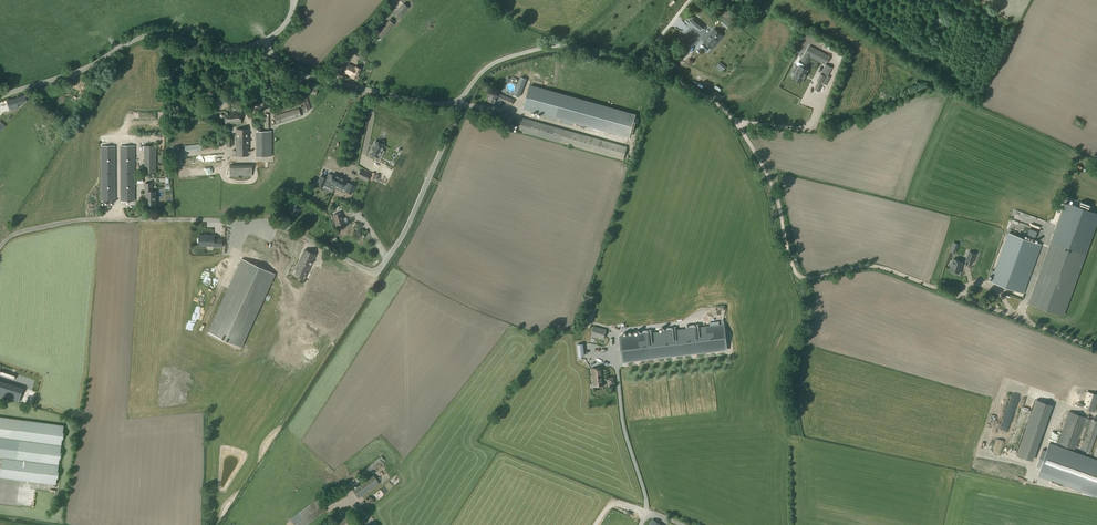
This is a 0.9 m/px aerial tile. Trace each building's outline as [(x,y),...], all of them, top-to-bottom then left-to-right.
[(403,4),(395,13),(400,17),(408,8),(403,4)] [(692,16),(689,21),(699,29),(703,24),(692,16)] [(946,16),(932,20),(933,25),(948,21),(946,16)] [(388,21),(377,34),(382,38),(393,25),(388,21)] [(684,22),(675,30),(681,37),(690,29),(684,22)] [(722,38),(713,31),(705,41),(714,48),(722,38)] [(357,39),(348,50),(352,53),(357,47),(361,42),(357,39)] [(730,63),(734,66),(749,44),(745,41),(730,63)] [(684,47),(686,45),(685,43),(677,50),(679,53),(677,54),(678,55),(686,49),(684,47)] [(828,57),(808,47),(801,61),(806,63),(810,57),(825,64),(828,57)] [(338,57),(328,71),(332,73),(334,75),(343,60),(338,57)] [(173,62),(172,66),(173,66),(172,73),(188,74),(188,64),(173,62)] [(825,76),(830,66),(826,63),(813,89),(819,92),(823,84),(826,85),(829,78),(825,76)] [(348,64),(344,73),(351,76),(351,77),(356,79),(360,69),(355,67),(355,68),(351,66),(352,66),(351,65),(351,66),(348,64)] [(801,82),(807,70),(799,66),(793,78),(801,82)] [(712,80),(717,85),(721,82),(715,76),(712,80)] [(179,83),(165,84),(165,90),(185,89),(184,77),(179,77),(179,83)] [(524,85),(526,80),(520,77),(518,82),(513,95),(519,97),(524,85)] [(308,86),(306,92),(316,95),(318,89),(308,86)] [(530,86),(524,107),(534,110),(630,137),(635,117),(530,86)] [(491,93),(488,101),(493,103),(493,104),(496,105),(499,100),(511,105),(513,100),(497,93),(497,92),(495,91),(494,92),(493,91),(492,93),(491,93)] [(200,97),(199,103),(206,105),(205,108),(214,109),(214,105),(212,105),(212,99),(213,94),(203,92),(202,97),(200,97)] [(29,94),(7,101),(10,111),(19,108),(26,101),(26,99),(30,97),(29,94)] [(306,95),(298,98),(303,112),(311,110),(306,95)] [(278,107),(271,109),(273,114),(279,112),(280,113),(298,107),(296,100),(277,106),(278,107)] [(298,109),(273,117),(276,125),(301,117),(298,109)] [(240,110),(224,111),(225,125),(241,124),(240,110)] [(489,112),(486,119),(492,121),(495,114),(489,112)] [(503,114),(499,123),(509,127),(513,118),(503,114)] [(9,120),(6,118),(0,125),(0,130),(9,120)] [(521,118),(517,131),(623,161),(626,148),(521,118)] [(236,150),(233,150),(233,156),(248,156),(248,130),(236,130),(236,150)] [(257,147),(255,147),(255,157),(272,157),(271,131),(257,131),(257,147)] [(370,139),(364,151),(373,155),(379,143),(370,139)] [(219,142),(184,146),(185,152),(220,148),(219,142)] [(114,146),(101,146),(101,201),(115,201),(114,146)] [(134,146),(120,146),(120,201),(134,201),(134,146)] [(155,146),(144,146),(144,172),(155,172),(155,146)] [(252,166),(230,166),(230,176),(252,176),(252,166)] [(369,174),(360,170),(357,175),(366,180),(369,174)] [(335,185),(339,177),(333,174),(332,175),(328,173),(326,178),(321,176),(317,184),(322,187),(325,180),(335,185)] [(346,180),(339,177),(335,185),(346,190),(345,192),(350,194),(354,186),(345,181),(346,180)] [(151,183),(144,183),(144,191),(145,191),(145,204),(155,204),(155,191),(151,191),(151,183)] [(341,202),(339,207),(347,211),(350,206),(347,205),(341,202)] [(1044,230),(1047,220),(1012,211),(1010,219),(1016,221),(1013,231),(1017,232),(1019,223),(1044,230)] [(341,213),(332,215),(336,227),(348,224),(346,218),(343,218),(341,213)] [(310,220),(312,237),(324,235),(323,223),(326,222),(326,218),(310,220)] [(255,222),(243,252),(278,267),(283,254),(263,246),(264,242),(298,256),(301,249),(273,238),(271,243),(265,240),(272,225),(265,223),(264,226),(255,222)] [(1033,238),(1035,231),(1029,229),(1027,236),(1033,238)] [(198,235),(198,242),(199,243),(199,245),(213,245),(213,247),(222,247),(222,239),(214,239),(214,232),(199,232),(199,234),(198,235)] [(1008,232),(989,282),(1023,294),(1029,281),(1026,280),(1026,281),(1025,280),(1038,244),(1008,232)] [(1085,253),(1065,246),(1066,241),(1053,236),(1029,303),(1063,315),(1085,253)] [(295,270),(293,275),(303,279),(306,272),(307,273),(315,255),(304,250),(294,270),(295,270)] [(969,252),(966,261),(972,263),(975,254),(969,252)] [(249,332),(270,272),(236,259),(216,314),(226,318),(227,315),(232,316),(229,325),(249,332)] [(953,259),(949,270),(959,274),(963,262),(953,259)] [(308,276),(306,281),(314,284),(316,279),(308,276)] [(724,324),(619,337),(621,353),(726,339),(724,324)] [(593,329),(592,333),(593,335),(602,338),(605,336),(605,333),(604,330),(595,328),(593,329)] [(575,345),(581,385),(585,384),(580,344),(575,345)] [(602,367),(591,368),(594,386),(604,385),(602,367)] [(0,381),(0,392),(7,394),(10,384),(0,381)] [(1081,408),(1094,413),(1095,412),(1096,412),(1096,410),(1096,409),(1096,404),(1096,395),(1087,391),(1081,408)] [(1036,397),(1017,453),(1033,459),(1053,403),(1036,397)] [(1068,411),(1057,444),(1075,450),(1086,418),(1068,411)] [(2,457),(0,476),(0,477),(56,484),(64,425),(0,417),(0,457),(2,457)] [(1081,449),(1090,453),(1096,433),(1096,421),(1091,419),(1081,449)] [(1048,445),(1045,453),(1041,452),(1035,469),(1039,470),(1036,478),(1096,499),(1096,497),(1096,462),(1048,445)] [(382,462),(379,458),(365,469),(369,473),(382,462)] [(373,476),(353,490),(359,498),(379,484),(373,476)] [(378,489),(383,494),(389,488),(384,483),(378,489)] [(370,497),(360,507),(365,511),(374,501),(370,497)] [(290,519),(294,524),(306,524),(326,511),(317,499),(290,519)] [(333,522),(336,524),(343,524),(353,518),(348,510),(333,522)]
